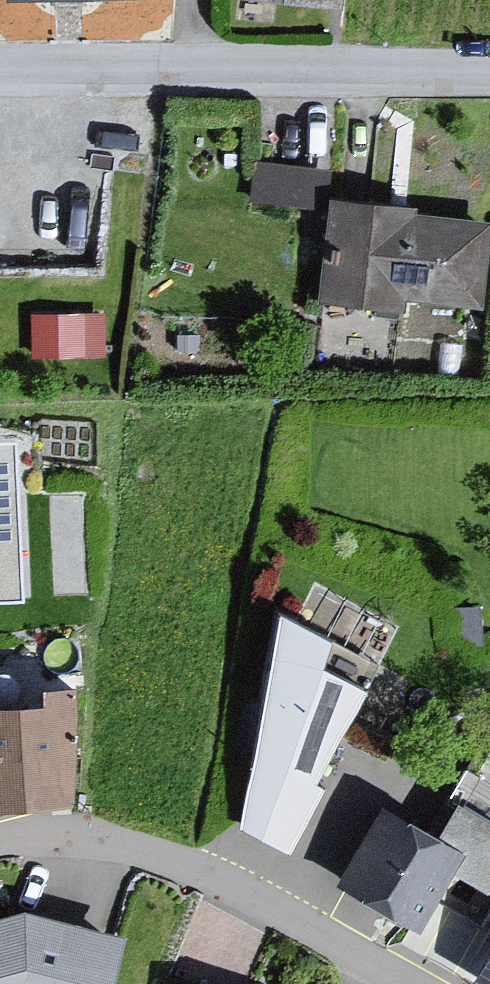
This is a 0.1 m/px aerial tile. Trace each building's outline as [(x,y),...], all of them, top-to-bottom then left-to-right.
[(316,200),(317,157),(255,154),(253,197),(316,200)] [(410,212),(322,204),(315,309),(473,312),(480,226),(408,222),(410,212)] [(34,348),(107,345),(106,302),(32,305),(34,348)] [(15,444),(0,445),(0,603),(23,602),(15,444)] [(334,643),(281,616),(244,829),(289,852),(321,790),(313,787),(363,691),(323,671),(334,643)] [(0,707),(0,817),(66,812),(66,689),(29,690),(25,707),(0,707)] [(454,856),(385,818),(347,886),(416,924),(454,856)] [(0,919),(0,983),(109,983),(119,941),(16,915),(0,919)] [(465,982),(468,983),(489,983),(489,936),(465,982)]
